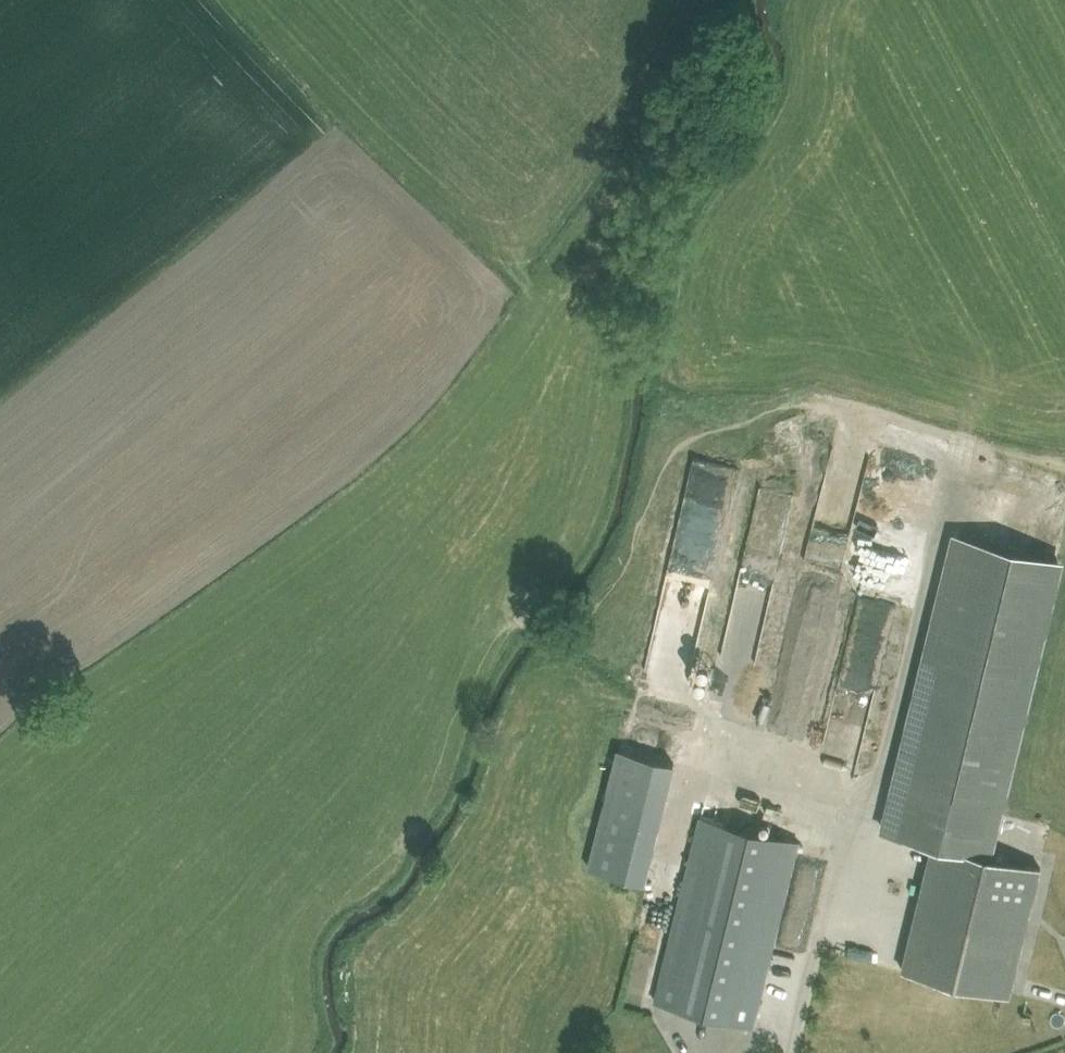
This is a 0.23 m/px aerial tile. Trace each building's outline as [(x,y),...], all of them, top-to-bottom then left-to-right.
[(729,628),(763,634),(788,492),(754,486),(729,628)] [(1064,555),(953,528),(881,825),(932,837),(902,968),(1011,991),(1041,864),(994,851),(1064,555)] [(676,761),(618,746),(590,866),(646,879),(676,761)] [(755,1022),(800,836),(700,812),(652,997),(755,1022)]
